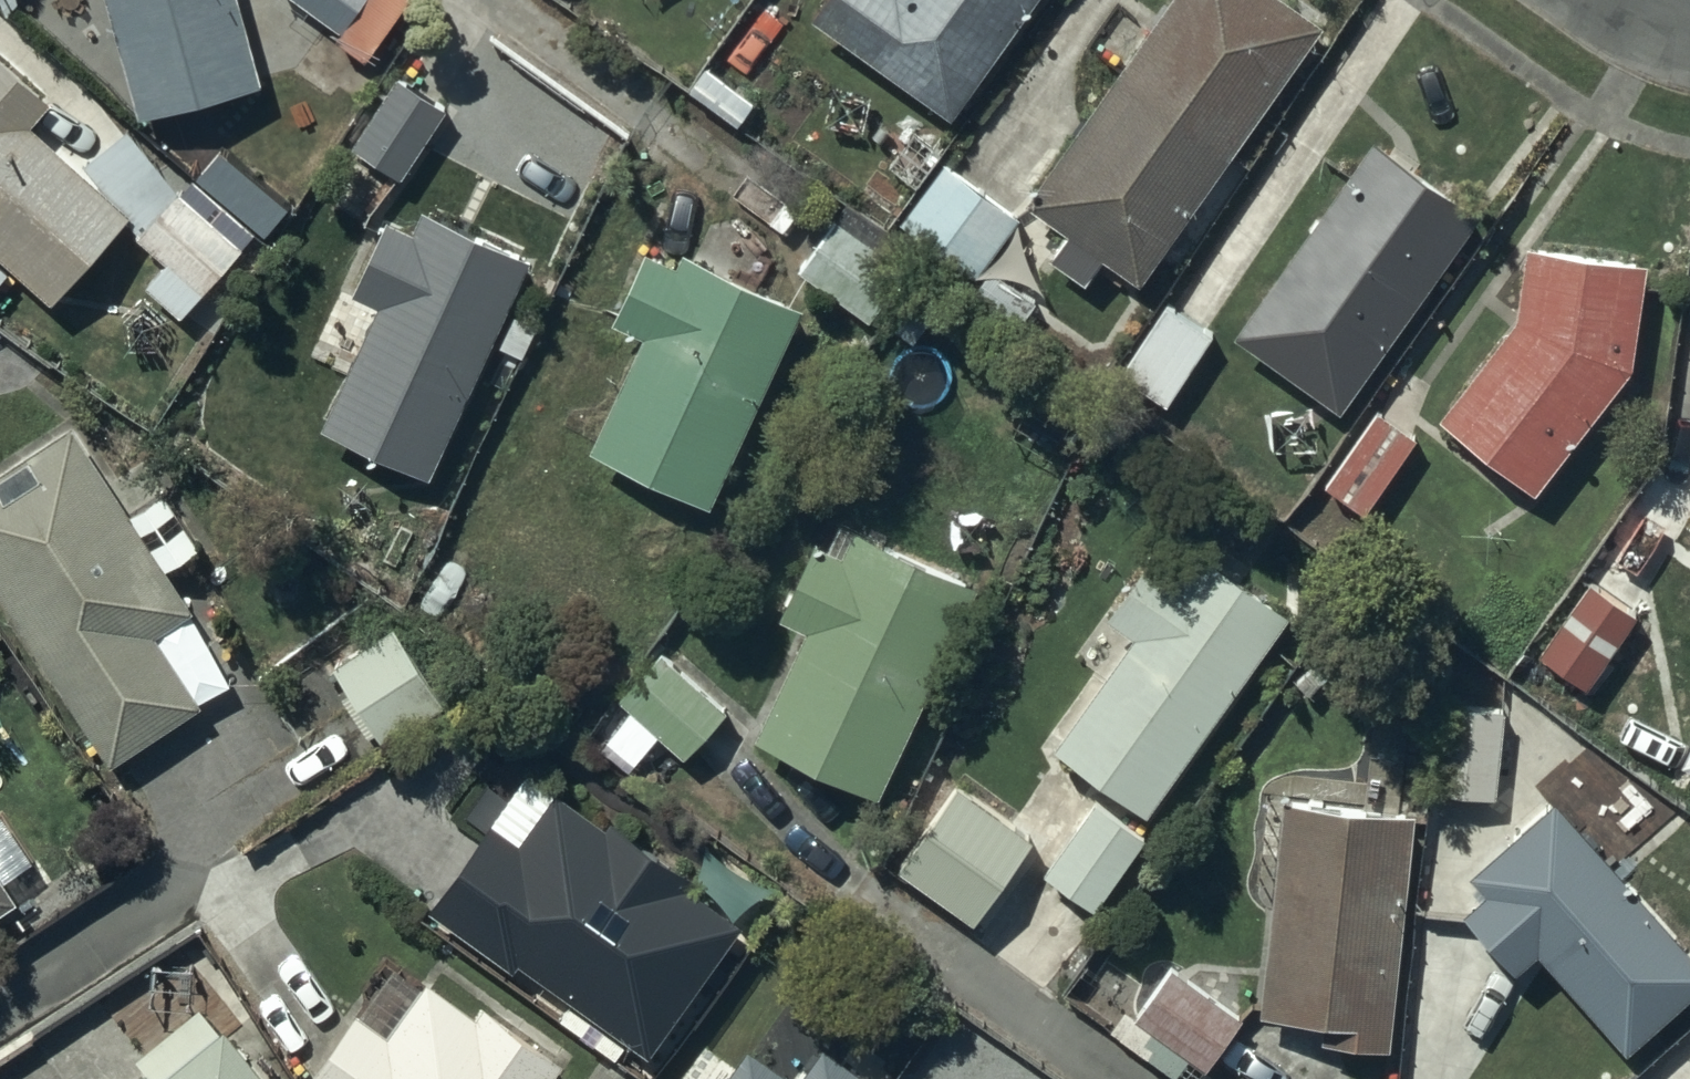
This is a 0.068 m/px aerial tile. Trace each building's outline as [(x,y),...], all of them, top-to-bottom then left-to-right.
[(135,122),(263,88),(239,0),(102,0),(135,122)] [(343,36),(364,0),(287,0),(343,36)] [(810,22),(951,120),(1035,0),(825,0),(810,22)] [(1139,285),(1322,31),(1280,0),(1175,0),(1162,19),(1136,0),(1126,0),(1091,48),(1122,70),(1024,206),(1065,235),(1049,259),(1085,285),(1103,260),(1139,285)] [(11,275),(48,307),(128,213),(32,131),(53,106),(0,60),(0,288),(11,275)] [(401,79),(351,149),(398,182),(447,112),(401,79)] [(1371,147),(1236,342),(1339,414),(1475,219),(1371,147)] [(1018,219),(943,164),(897,227),(972,282),(1018,219)] [(798,274),(866,323),(918,251),(851,202),(798,274)] [(209,219),(147,289),(179,318),(242,248),(209,219)] [(388,223),(354,301),(374,310),(318,437),(429,486),(527,265),(423,219),(415,235),(388,223)] [(675,271),(644,257),(612,326),(642,340),(589,453),(708,509),(802,309),(684,253),(675,271)] [(1649,266),(1526,253),(1518,325),(1440,423),(1533,497),(1635,369),(1649,266)] [(1167,308),(1121,376),(1167,407),(1213,339),(1167,308)] [(1375,417),(1324,489),(1364,517),(1415,446),(1375,417)] [(0,479),(0,599),(110,766),(196,709),(148,634),(184,611),(162,576),(202,550),(164,491),(128,514),(74,431),(0,479)] [(780,623),(804,634),(806,635),(756,743),(878,800),(976,590),(839,526),(826,553),(815,548),(780,623)] [(1152,560),(1108,622),(1135,642),(1054,756),(1142,819),(1285,621),(1193,555),(1177,578),(1152,560)] [(1587,587),(1537,659),(1586,694),(1637,622),(1587,587)] [(392,631),(334,671),(386,746),(444,706),(392,631)] [(728,717),(660,656),(616,705),(684,766),(728,717)] [(1442,706),(1434,795),(1494,801),(1503,712),(1442,706)] [(1689,771),(1689,747),(1681,767),(1689,771)] [(488,827),(434,916),(514,972),(520,964),(650,1057),(741,929),(693,895),(700,886),(612,823),(606,832),(556,797),(519,849),(488,827)] [(1416,820),(1282,806),(1258,1023),(1323,1030),(1322,1045),(1391,1053),(1416,820)] [(1626,1055),(1689,997),(1689,959),(1554,806),(1470,881),(1485,897),(1462,918),(1515,977),(1538,956),(1626,1055)] [(1094,809),(1045,879),(1094,913),(1143,843),(1094,809)] [(11,905),(0,889),(0,912),(11,905)] [(312,1078),(559,1078),(557,1078),(564,1067),(484,1008),(475,1021),(395,963),(312,1078)] [(202,1006),(134,1060),(145,1074),(139,1078),(259,1078),(202,1006)] [(729,1078),(781,1078),(747,1054),(729,1078)] [(823,1055),(806,1078),(856,1078),(823,1055)]
